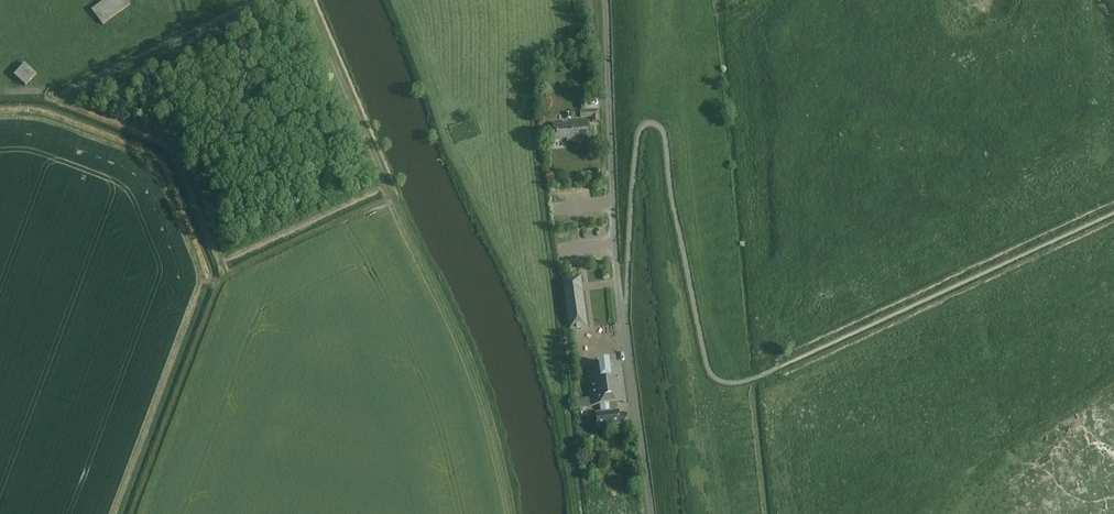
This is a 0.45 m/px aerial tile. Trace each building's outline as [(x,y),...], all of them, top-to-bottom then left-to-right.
[(128,0),(105,0),(92,10),(104,25),(131,5),(128,0)] [(37,74),(25,64),(14,76),(26,86),(37,74)] [(593,117),(593,121),(600,121),(600,111),(582,111),(582,118),(593,117)] [(573,140),(573,143),(589,141),(586,120),(553,124),(555,140),(568,139),(568,140),(573,140)] [(563,278),(569,329),(586,327),(580,276),(563,278)] [(597,414),(598,428),(621,425),(619,411),(617,403),(626,401),(621,363),(608,364),(607,363),(600,364),(601,365),(587,367),(592,406),(601,405),(602,414),(597,414)] [(592,406),(591,397),(576,399),(578,408),(592,406)]
